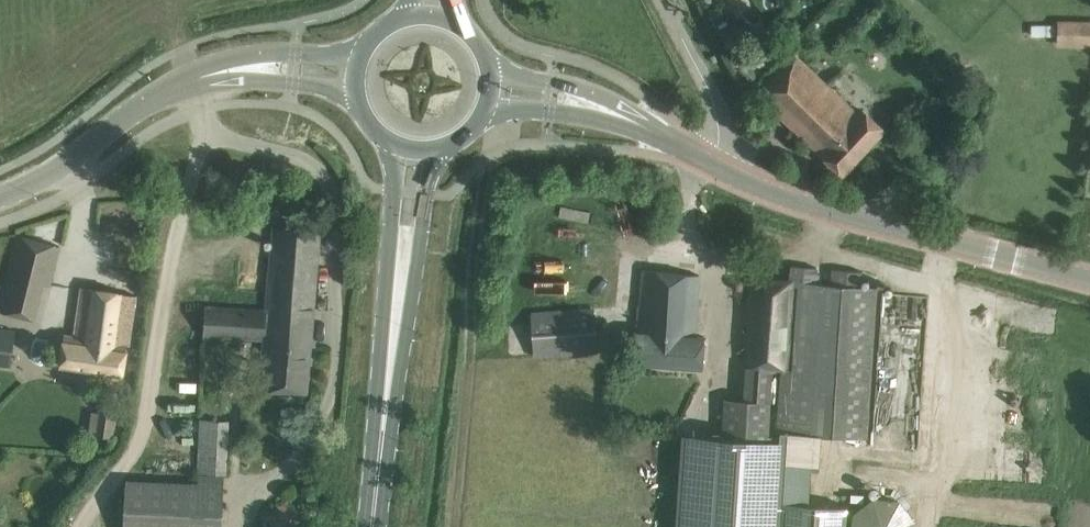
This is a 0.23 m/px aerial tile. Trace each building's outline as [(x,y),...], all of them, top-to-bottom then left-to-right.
[(1058,20),(1057,46),(1089,47),(1089,21),(1058,20)] [(842,173),(884,128),(864,108),(859,113),(792,48),(753,90),(842,173)] [(206,305),(204,327),(203,339),(243,341),(244,336),(263,338),(259,387),(284,388),(306,390),(320,232),(274,228),(267,309),(206,305)] [(17,235),(7,275),(45,284),(50,285),(54,267),(59,246),(17,235)] [(752,277),(744,367),(747,367),(745,399),(724,398),(722,436),(682,433),(676,526),(781,526),(783,502),(785,462),(787,431),(800,433),(799,445),(816,446),(817,434),(864,438),(876,287),(861,286),(862,271),(833,269),(832,284),(819,283),(820,274),(816,274),(817,267),(792,265),(790,280),(752,277)] [(700,367),(703,336),(693,335),(699,274),(642,269),(636,331),(634,331),(631,362),(700,367)] [(134,336),(137,317),(140,295),(82,287),(75,335),(65,334),(60,365),(122,374),(129,336),(134,336)] [(532,312),(535,355),(596,351),(593,308),(532,312)] [(15,330),(0,328),(0,364),(11,365),(15,330)] [(94,434),(114,437),(118,411),(99,408),(94,434)] [(227,473),(230,421),(201,420),(197,473),(227,473)] [(124,526),(222,526),(225,475),(199,474),(198,482),(126,479),(124,526)] [(900,500),(874,496),(854,512),(852,526),(915,526),(916,520),(900,500)] [(305,517),(290,497),(267,514),(269,516),(262,521),(266,526),(292,526),(305,517)] [(783,502),(781,526),(846,526),(847,506),(783,502)]
